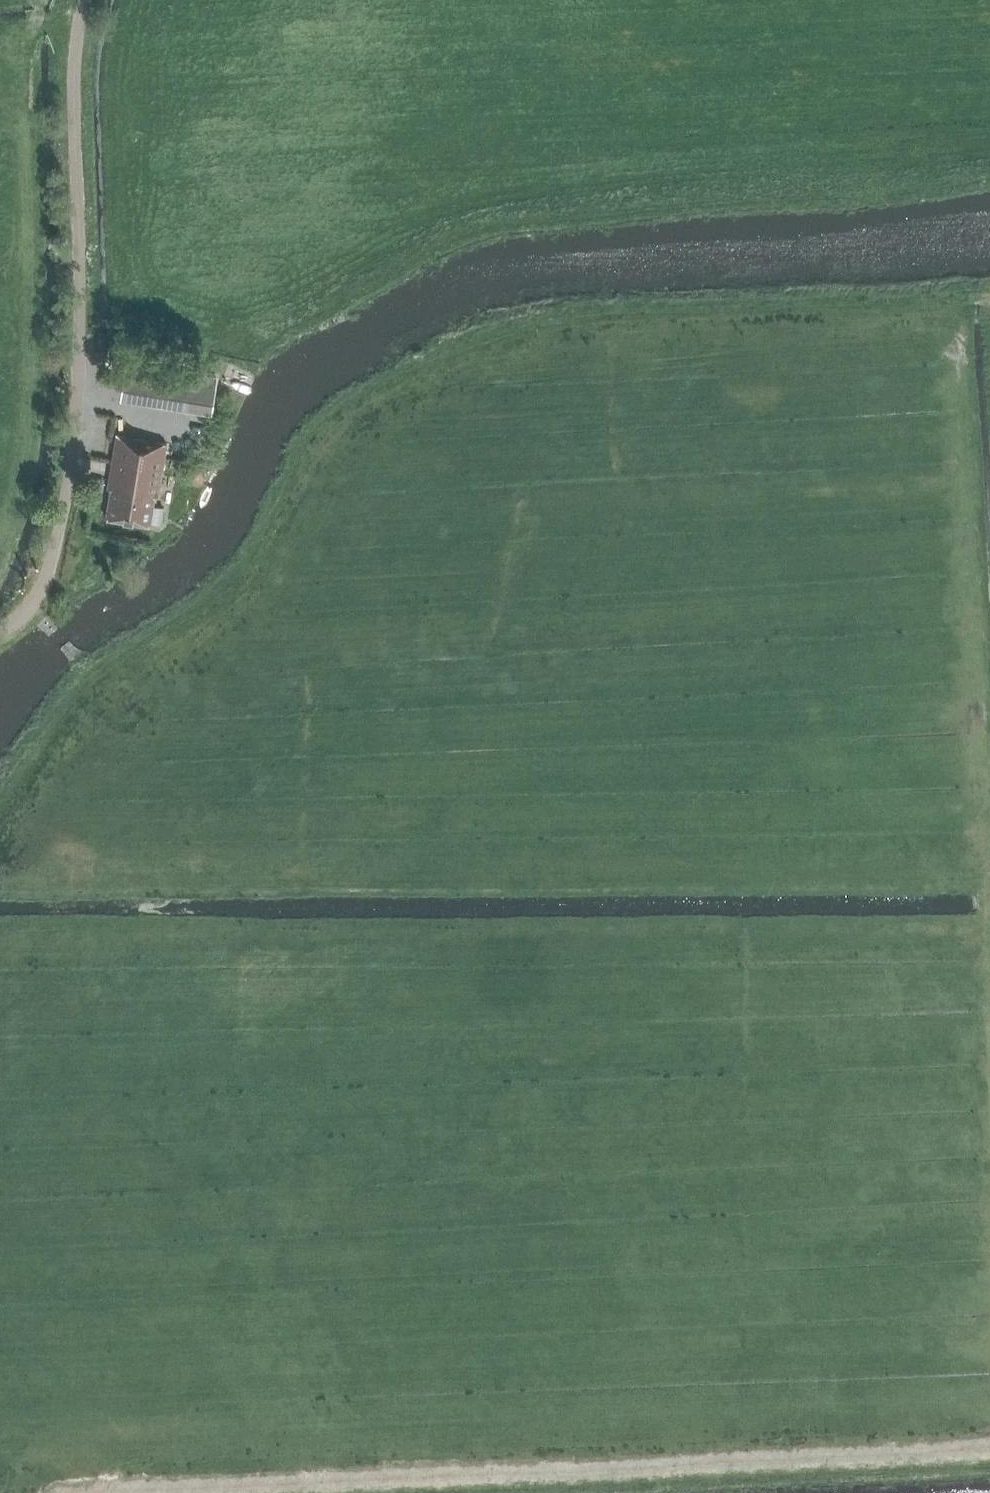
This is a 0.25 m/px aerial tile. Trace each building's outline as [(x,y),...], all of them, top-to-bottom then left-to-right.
[(217,377),(126,362),(120,399),(211,414),(217,377)] [(166,443),(116,434),(106,488),(109,489),(104,517),(148,525),(148,521),(159,523),(162,507),(151,505),(153,496),(156,496),(166,443)] [(186,480),(200,483),(203,469),(189,466),(186,480)]
